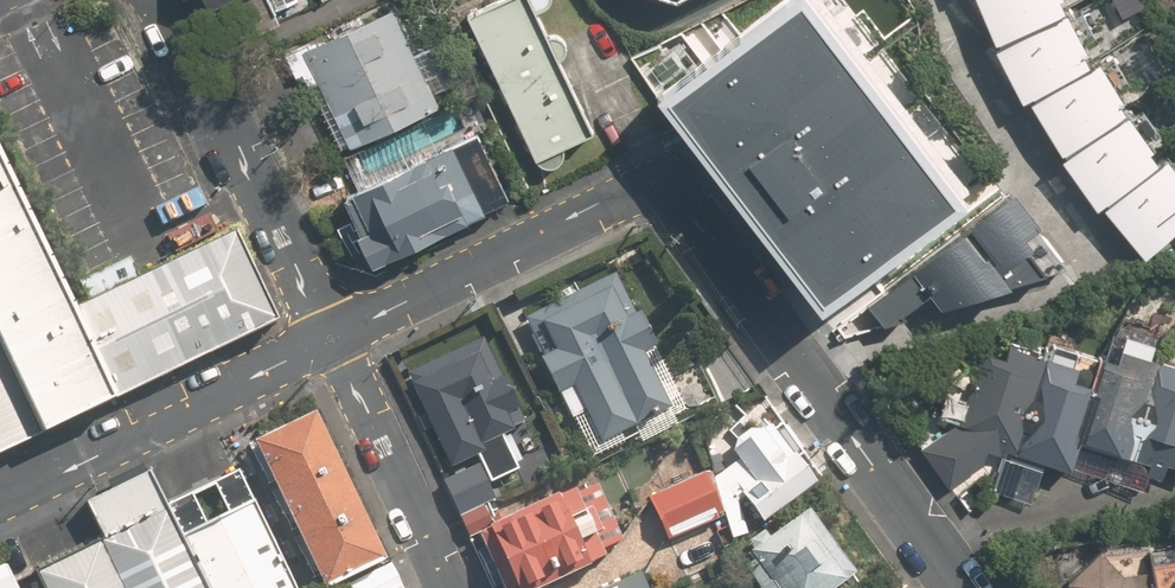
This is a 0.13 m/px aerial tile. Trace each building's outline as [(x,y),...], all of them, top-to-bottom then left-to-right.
[(211,8),(227,0),(207,0),(211,8)] [(468,16),(537,159),(538,160),(539,160),(540,161),(541,162),(542,163),(543,163),(544,164),(545,164),(546,165),(547,165),(548,165),(550,165),(551,165),(552,165),(553,165),(554,164),(556,164),(557,164),(558,163),(559,162),(560,161),(561,161),(561,160),(562,159),(563,158),(563,156),(564,155),(564,154),(564,153),(564,152),(565,151),(564,149),(564,148),(564,147),(564,146),(592,132),(528,0),(501,0),(468,16)] [(826,284),(948,186),(798,0),(797,0),(676,97),(826,284)] [(1091,226),(1109,209),(1144,253),(1174,227),(1174,146),(1157,153),(1138,102),(1121,108),(1098,48),(1085,53),(1066,0),(965,0),(1091,226)] [(392,6),(287,56),(297,75),(301,73),(308,88),(317,83),(349,150),(441,107),(392,6)] [(477,135),(345,197),(356,221),(341,228),(361,271),(508,202),(477,135)] [(113,393),(72,308),(0,152),(0,334),(47,430),(113,393)] [(1008,191),(869,304),(886,324),(1067,264),(1008,191)] [(72,308),(113,393),(279,315),(238,229),(72,308)] [(614,270),(521,318),(596,462),(689,413),(614,270)] [(47,430),(0,334),(0,453),(47,430)] [(405,374),(445,461),(453,477),(481,464),(491,486),(518,473),(500,436),(525,424),(484,337),(405,374)] [(1041,367),(983,344),(940,414),(952,424),(923,447),(954,487),(987,457),(1003,463),(1041,367)] [(1118,359),(1102,355),(1081,443),(1135,454),(1156,357),(1120,350),(1118,359)] [(1093,366),(1051,355),(1016,451),(1069,464),(1093,366)] [(1159,362),(1147,463),(1174,465),(1174,363),(1159,362)] [(316,415),(256,444),(323,583),(383,554),(316,415)] [(814,481),(763,417),(731,447),(755,477),(738,492),(762,523),(814,481)] [(168,503),(209,587),(292,587),(235,471),(168,503)] [(701,473),(649,496),(669,540),(721,516),(701,473)] [(121,587),(202,587),(147,475),(81,506),(98,541),(121,587)] [(499,521),(492,504),(462,517),(471,538),(488,531),(512,587),(532,587),(605,557),(602,549),(621,541),(595,481),(499,521)] [(762,587),(834,587),(856,570),(804,509),(776,533),(769,525),(748,543),(753,549),(748,554),(753,561),(745,567),(763,587),(762,587)] [(32,572),(40,587),(121,587),(98,541),(32,572)] [(1069,576),(1079,587),(1147,587),(1147,549),(1108,553),(1100,545),(1069,576)] [(1149,552),(1153,587),(1174,587),(1174,549),(1149,552)] [(2,566),(0,567),(0,587),(13,587),(2,566)] [(351,587),(406,587),(395,566),(351,587)] [(603,587),(644,587),(638,573),(603,587)]
